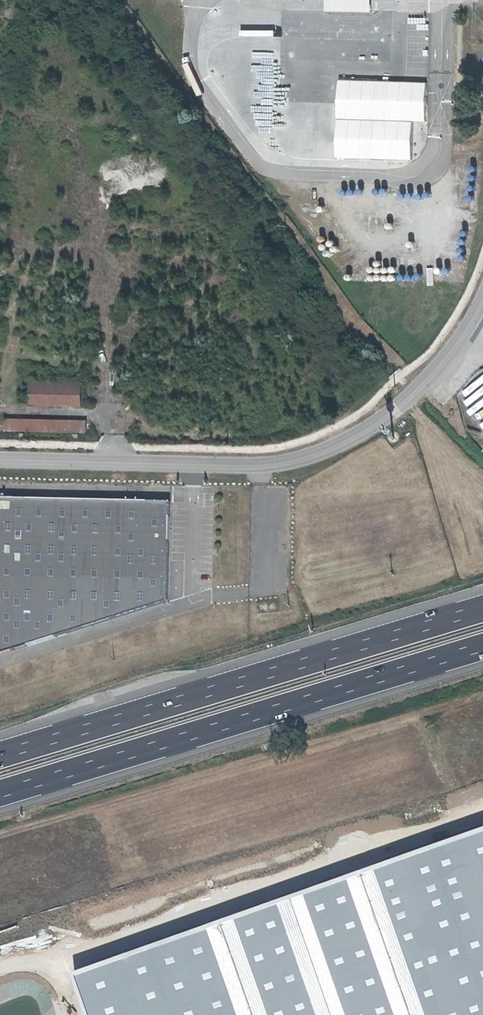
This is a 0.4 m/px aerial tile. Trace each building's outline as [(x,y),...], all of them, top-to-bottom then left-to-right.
[(329,9),(373,11),(374,0),(329,0),(329,9)] [(429,82),(341,79),(338,157),(414,160),(415,121),(428,121),(429,82)] [(82,386),(31,384),(31,404),(82,406),(82,386)] [(0,422),(0,431),(79,432),(80,423),(0,422)] [(0,497),(0,500),(0,652),(168,600),(170,500),(138,500),(128,500),(32,497),(0,497)] [(87,1014),(482,1014),(482,833),(73,977),(87,1014)]
